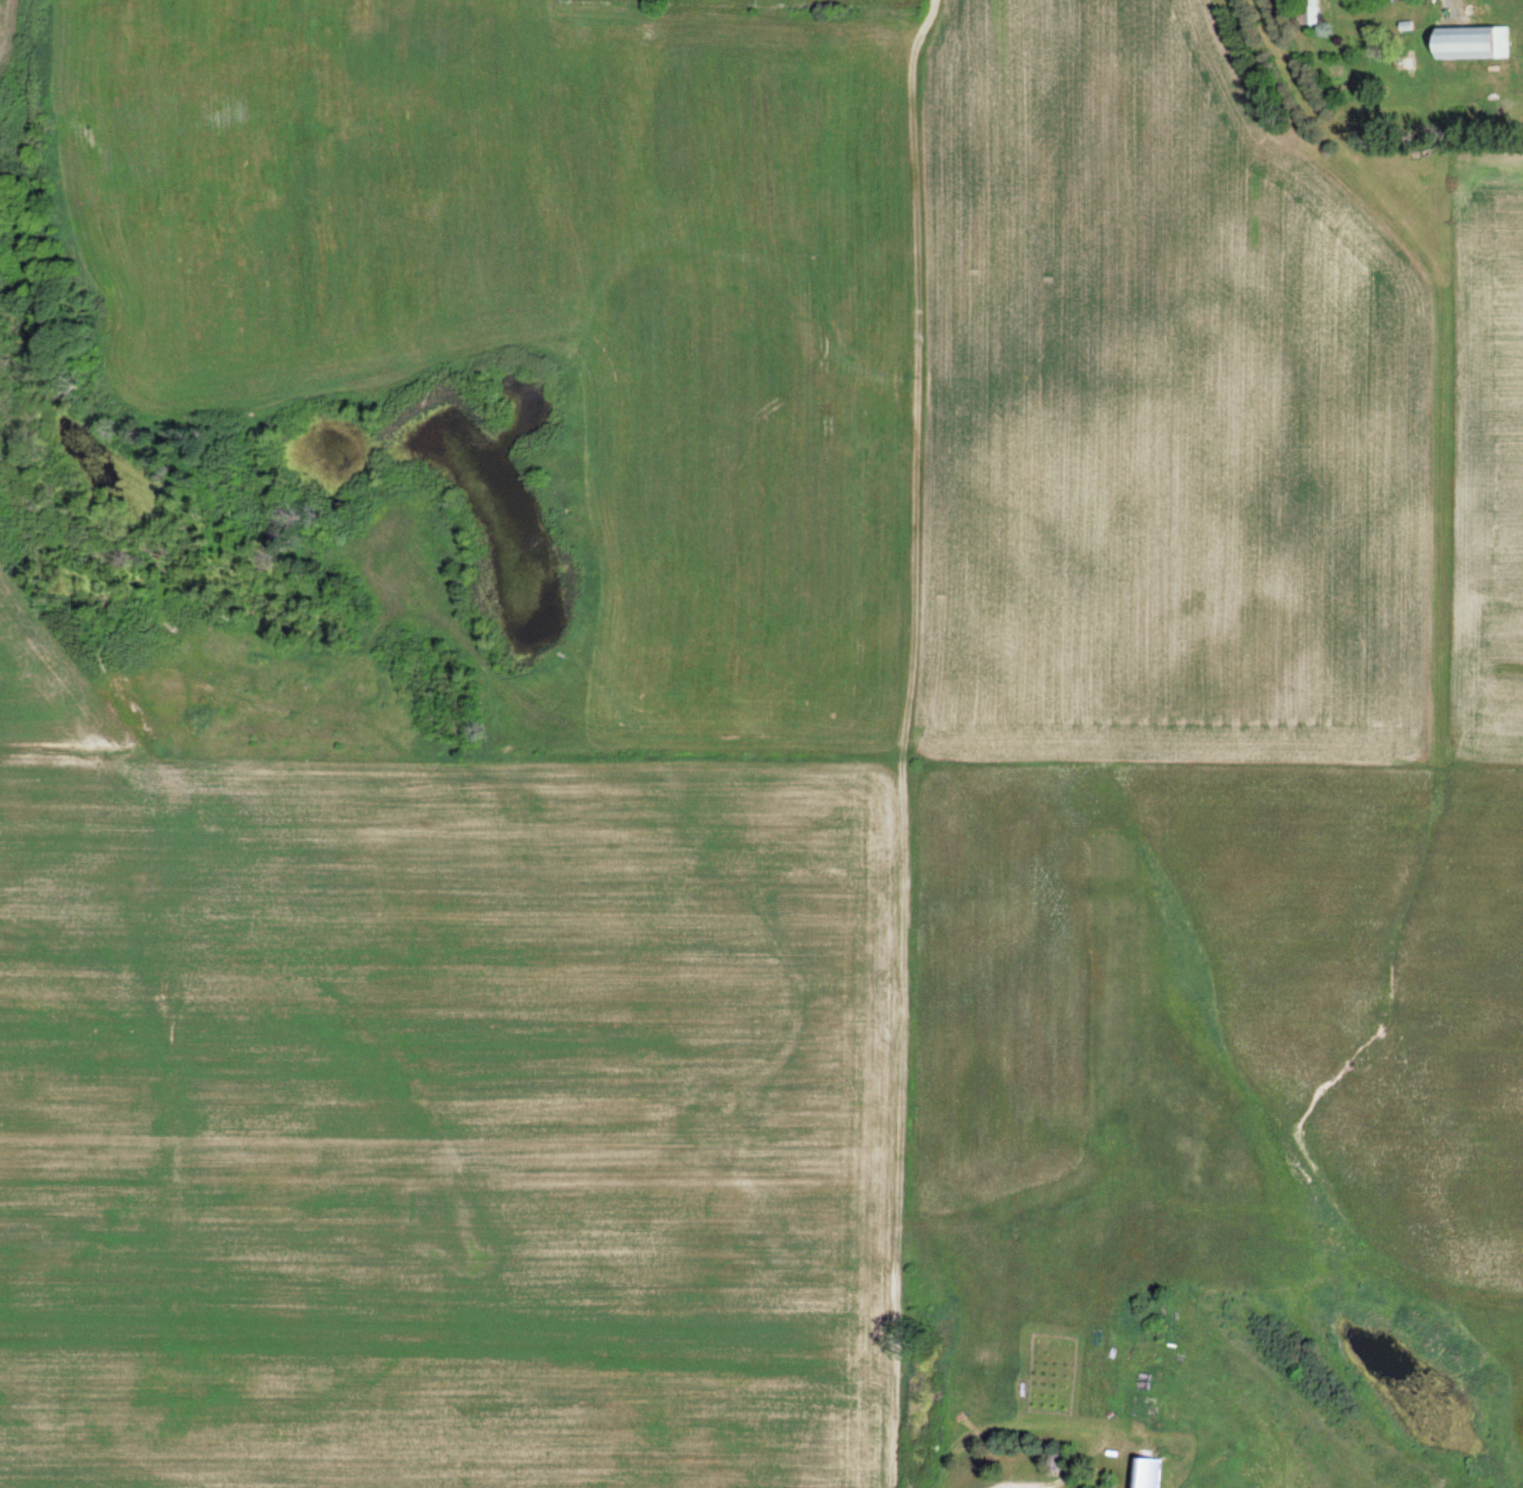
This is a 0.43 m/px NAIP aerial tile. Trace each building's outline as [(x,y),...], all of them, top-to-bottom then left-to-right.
[(1317,26),(1317,0),(1300,0),(1300,26),(1317,26)] [(1434,60),(1508,60),(1508,28),(1434,29),(1434,60)] [(1160,1460),(1134,1458),(1131,1487),(1158,1487),(1160,1460)]
